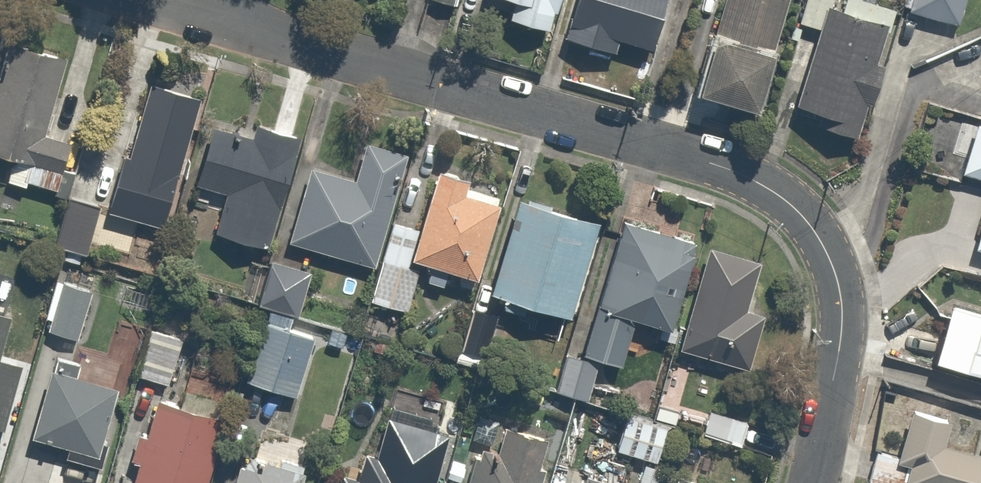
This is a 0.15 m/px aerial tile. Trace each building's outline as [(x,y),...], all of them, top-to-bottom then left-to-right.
[(503,15),(542,26),(550,0),(507,0),(503,15)] [(558,32),(612,50),(616,38),(646,48),(661,0),(568,0),(558,32)] [(778,0),(716,0),(692,83),(749,100),(778,0)] [(906,6),(950,20),(957,0),(908,0),(906,6)] [(812,122),(848,133),(882,21),(821,3),(790,103),(815,110),(812,122)] [(64,136),(37,128),(60,46),(4,30),(0,42),(0,152),(8,154),(0,181),(20,187),(23,178),(50,185),(64,136)] [(190,93),(140,79),(105,207),(156,221),(190,93)] [(288,132),(249,121),(243,141),(201,129),(186,185),(215,193),(205,230),(256,245),(288,132)] [(972,121),(958,172),(980,178),(980,124),(972,121)] [(404,153),(362,141),(352,177),(305,164),(281,246),(370,271),(404,153)] [(102,160),(67,151),(57,191),(92,200),(102,160)] [(499,187),(432,165),(403,255),(470,277),(499,187)] [(597,214),(517,187),(484,286),(564,313),(597,214)] [(89,203),(67,199),(55,260),(77,264),(89,203)] [(633,318),(665,327),(692,236),(618,214),(579,348),(620,361),(633,318)] [(135,231),(94,218),(84,250),(125,262),(135,231)] [(413,267),(399,264),(409,225),(390,220),(380,259),(370,293),(403,302),(413,267)] [(743,305),(756,263),(702,247),(673,346),(746,367),(762,310),(743,305)] [(307,267),(264,255),(251,302),(293,314),(307,267)] [(87,287),(54,279),(42,329),(74,337),(87,287)] [(938,312),(926,360),(980,374),(980,323),(938,312)] [(312,332),(265,317),(246,382),(292,396),(312,332)] [(178,346),(141,336),(130,375),(167,385),(178,346)] [(596,360),(566,352),(558,381),(588,390),(596,360)] [(15,359),(0,356),(0,429),(1,429),(15,359)] [(56,455),(95,467),(103,440),(95,438),(111,386),(45,366),(25,431),(60,442),(56,455)] [(144,433),(129,428),(120,460),(134,464),(128,482),(130,482),(199,482),(219,415),(138,390),(133,407),(150,413),(144,433)] [(856,482),(900,482),(901,480),(912,482),(980,482),(980,440),(976,458),(940,448),(950,414),(909,402),(891,463),(864,455),(856,482)] [(745,419),(705,406),(697,430),(738,442),(745,419)] [(668,425),(621,411),(609,451),(656,465),(668,425)] [(363,450),(358,466),(351,464),(346,481),(351,482),(425,482),(440,433),(385,417),(374,454),(363,450)] [(465,464),(461,482),(530,482),(540,439),(497,428),(491,453),(465,464)] [(308,481),(295,477),(299,462),(238,444),(226,482),(307,482),(308,481)] [(673,471),(670,482),(712,482),(673,471)] [(568,472),(565,482),(616,482),(568,472)]
